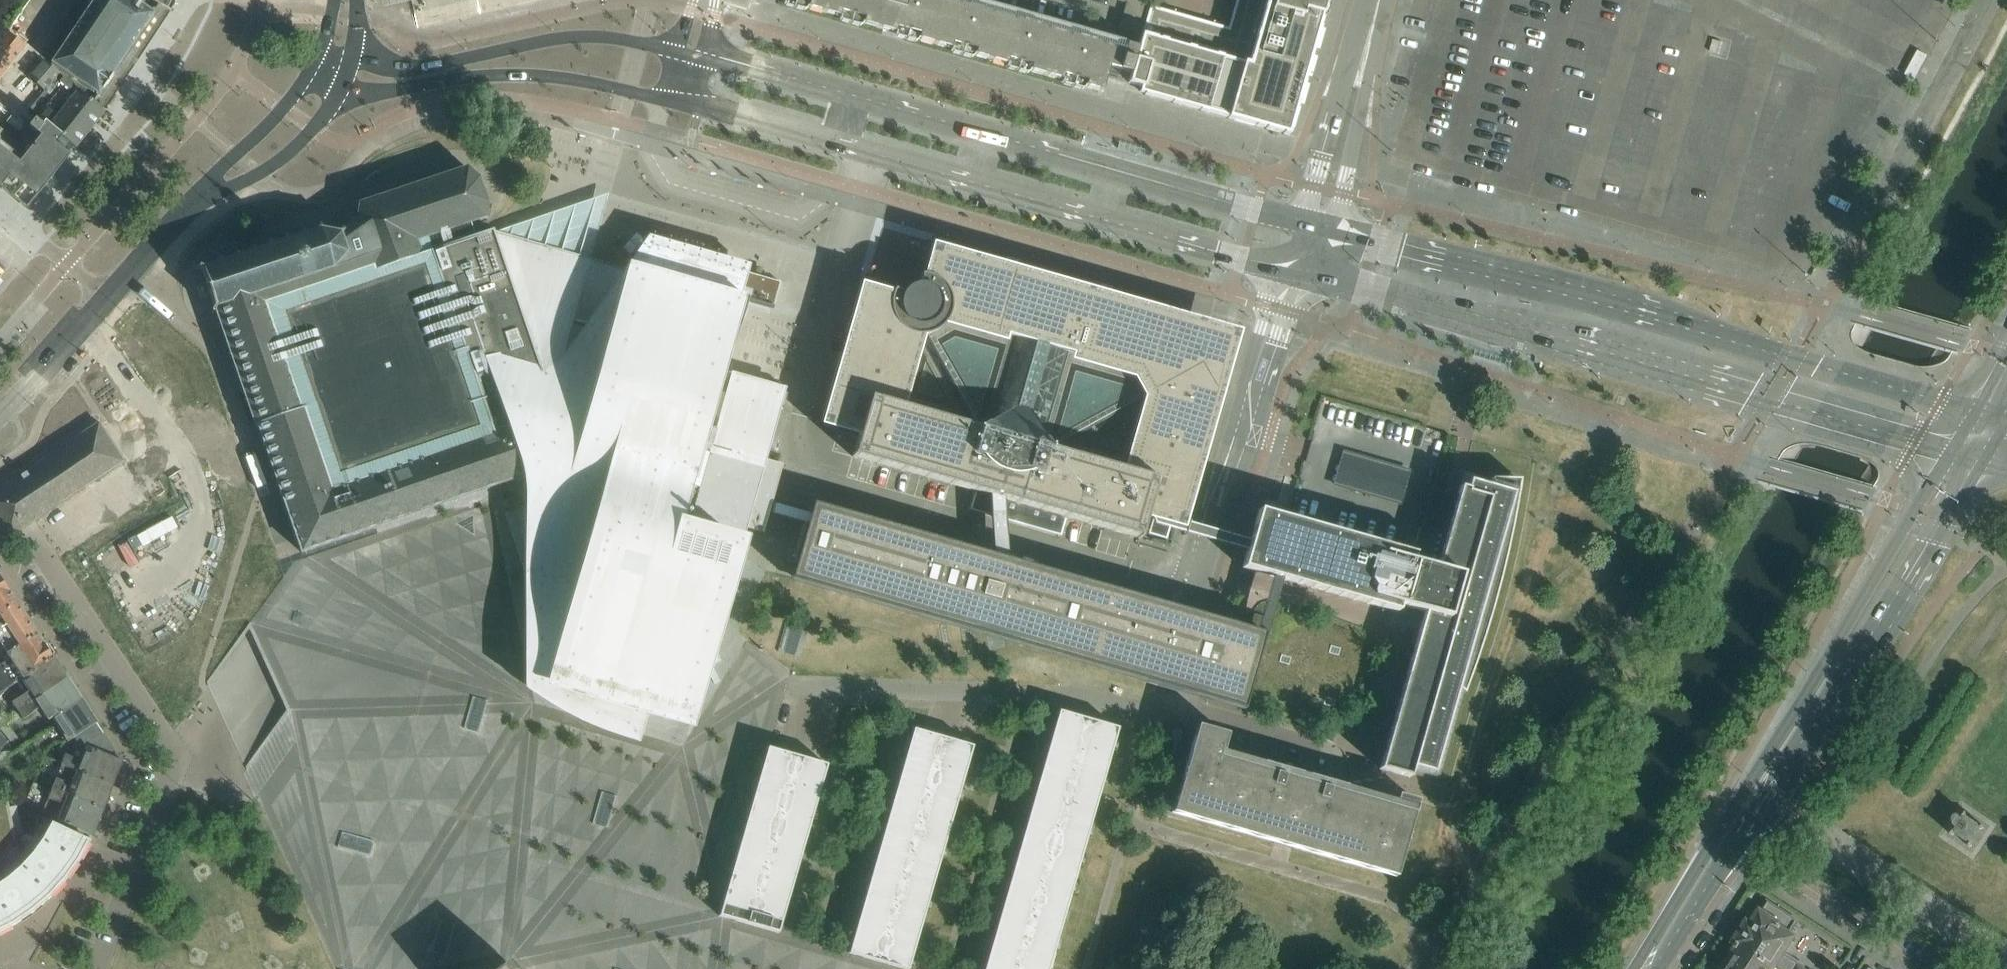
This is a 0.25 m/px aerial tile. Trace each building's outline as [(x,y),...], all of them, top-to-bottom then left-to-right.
[(134,0),(101,0),(99,2),(96,0),(51,64),(99,96),(117,71),(116,70),(131,49),(132,49),(156,15),(134,0)] [(170,11),(174,5),(174,0),(152,0),(170,11)] [(930,43),(1101,91),(1105,77),(1127,84),(1138,48),(1115,41),(969,0),(778,0),(930,43)] [(1152,0),(1120,0),(1126,2),(1115,41),(1138,48),(1150,6),(1152,0)] [(1306,73),(1326,0),(1236,0),(1228,28),(1150,6),(1138,48),(1127,84),(1145,89),(1144,95),(1288,136),(1306,73)] [(0,40),(0,53),(12,62),(26,44),(8,29),(0,40)] [(1453,35),(1449,68),(1473,70),(1477,37),(1453,35)] [(1,78),(11,64),(12,62),(0,53),(0,78),(1,78)] [(51,83),(59,73),(44,60),(30,78),(36,83),(45,90),(51,83)] [(51,83),(45,90),(51,96),(90,129),(104,112),(59,73),(51,83)] [(90,129),(51,96),(44,105),(39,112),(52,122),(50,125),(76,147),(90,129)] [(69,156),(68,155),(75,147),(75,148),(76,147),(50,125),(52,122),(39,112),(37,115),(30,124),(17,141),(0,128),(0,189),(1,189),(26,207),(26,208),(25,208),(26,209),(27,209),(36,197),(69,156)] [(466,300),(431,291),(415,241),(470,223),(483,218),(486,203),(478,177),(467,168),(359,204),(356,219),(337,233),(321,230),(320,224),(317,225),(318,230),(304,235),(302,229),(300,230),(301,236),(288,240),(286,235),(283,236),(285,241),(271,246),(270,240),(267,241),(268,247),(255,251),(253,246),(250,247),(252,252),(239,257),(237,252),(234,253),(236,258),(222,262),(220,257),(217,258),(219,263),(204,268),(198,266),(196,268),(202,271),(213,306),(210,312),(214,314),(215,311),(243,391),(256,427),(258,426),(302,552),(526,475),(499,397),(493,399),(481,362),(486,360),(466,300)] [(470,223),(415,241),(431,291),(466,300),(486,360),(481,362),(493,399),(499,397),(526,475),(527,480),(527,483),(527,503),(510,509),(511,511),(527,557),(527,578),(527,603),(526,688),(582,723),(587,714),(638,741),(641,731),(645,717),(647,709),(664,706),(665,713),(666,717),(690,713),(693,713),(694,700),(695,669),(698,613),(719,619),(720,619),(739,552),(746,528),(763,533),(783,464),(766,459),(782,402),(786,388),(717,369),(732,314),(737,315),(741,299),(773,308),(775,302),(780,282),(744,271),(746,265),(650,238),(627,270),(623,276),(587,266),(589,260),(587,260),(587,261),(493,233),(492,231),(474,237),(470,223)] [(1182,332),(1175,320),(937,252),(935,260),(930,276),(927,275),(925,274),(920,274),(920,286),(903,294),(894,289),(892,293),(890,298),(866,291),(834,403),(830,416),(856,424),(860,429),(852,456),(976,492),(988,495),(1003,500),(1064,517),(1139,538),(1142,530),(1147,512),(1153,509),(1154,508),(1180,516),(1215,392),(1182,332)] [(793,327),(803,307),(785,298),(775,319),(793,327)] [(174,332),(151,338),(154,353),(178,347),(174,332)] [(123,461),(98,423),(0,489),(0,526),(8,538),(123,461)] [(1363,458),(1354,490),(1377,497),(1379,489),(1401,495),(1398,503),(1399,503),(1408,471),(1388,465),(1381,488),(1372,486),(1379,462),(1363,458)] [(1409,665),(1379,768),(1410,777),(1413,766),(1434,772),(1458,688),(1463,693),(1471,671),(1479,648),(1487,624),(1493,601),(1500,578),(1509,538),(1513,519),(1516,499),(1520,479),(1491,478),(1490,486),(1489,485),(1469,480),(1466,488),(1460,486),(1459,486),(1457,495),(1444,491),(1434,488),(1432,488),(1431,487),(1412,554),(1414,554),(1412,558),(1437,566),(1424,612),(1419,630),(1418,633),(1411,658),(1410,661),(1409,665)] [(106,558),(141,617),(175,597),(145,605),(225,558),(211,507),(201,490),(181,502),(179,503),(98,551),(109,569),(106,558)] [(1064,518),(1064,517),(1003,500),(988,495),(976,492),(975,492),(974,492),(974,493),(969,509),(969,510),(970,510),(970,511),(1059,536),(1060,536),(1061,536),(1061,535),(1065,519),(1065,518),(1064,518)] [(1154,602),(1007,560),(1003,500),(988,495),(992,556),(812,504),(805,530),(796,561),(790,580),(1244,710),(1254,676),(1258,660),(1266,634),(1281,579),(1272,576),(1256,631),(1244,628),(1243,627),(1226,622),(1154,602)] [(1414,554),(1412,553),(1258,510),(1250,540),(1156,514),(1153,509),(1147,512),(1154,525),(1247,551),(1242,568),(1272,576),(1281,579),(1397,612),(1399,605),(1424,612),(1437,565),(1412,558),(1414,554)] [(1014,614),(1007,615),(974,621),(812,649),(809,650),(806,651),(803,652),(800,653),(797,654),(781,660),(756,673),(746,679),(737,685),(728,691),(720,698),(712,705),(704,712),(654,763),(534,728),(531,715),(526,694),(496,554),(494,542),(487,540),(482,558),(469,555),(473,536),(421,521),(378,536),(361,542),(294,565),(284,572),(255,613),(256,619),(210,683),(217,697),(230,726),(268,809),(341,968),(343,968),(488,968),(509,952),(522,968),(892,968),(825,950),(736,924),(737,921),(719,916),(721,907),(686,897),(674,894),(662,890),(693,843),(753,749),(761,737),(770,726),(779,716),(790,707),(801,698),(812,691),(824,685),(836,679),(848,675),(861,672),(939,658),(1018,644),(1020,643),(1017,630),(1014,614)] [(0,578),(0,615),(17,604),(0,578)] [(17,604),(0,615),(0,643),(7,655),(37,635),(17,604)] [(53,659),(37,635),(7,655),(10,658),(0,664),(0,696),(5,691),(22,679),(53,659)] [(18,711),(66,679),(53,659),(22,679),(29,691),(12,701),(18,711)] [(80,699),(66,679),(18,711),(23,719),(40,708),(48,719),(51,718),(80,699)] [(103,734),(80,699),(51,718),(67,741),(74,737),(76,740),(76,741),(80,738),(84,745),(87,743),(87,744),(103,734)] [(984,968),(1049,968),(1054,951),(1062,923),(1070,896),(1078,868),(1086,840),(1094,812),(1102,784),(1110,756),(1118,728),(1088,719),(1058,711),(1050,739),(1042,767),(1034,795),(1026,822),(1018,850),(1010,878),(1002,906),(994,934),(986,962),(984,968)] [(1330,782),(1324,780),(1221,751),(1226,734),(1196,725),(1189,751),(1172,812),(1274,842),(1292,847),(1306,851),(1395,876),(1415,808),(1415,807),(1417,800),(1396,795),(1395,801),(1349,788),(1348,788),(1331,783),(1330,782)] [(848,953),(878,961),(904,968),(908,968),(916,942),(924,914),(932,886),(940,858),(948,830),(956,802),(964,774),(972,746),(943,737),(913,729),(905,756),(897,784),(889,812),(881,840),(873,868),(864,896),(856,924),(848,953)] [(61,765),(77,771),(112,785),(121,762),(103,734),(87,744),(87,743),(84,745),(80,738),(76,741),(76,740),(69,756),(66,754),(61,765)] [(735,859),(722,904),(752,912),(782,921),(782,920),(795,876),(803,848),(811,820),(819,792),(825,772),(827,764),(823,763),(814,761),(797,756),(779,751),(767,747),(759,775),(751,803),(743,831),(735,859)] [(61,765),(52,788),(103,808),(112,785),(77,771),(61,765)] [(52,788),(41,813),(57,821),(92,836),(103,808),(52,788)] [(90,841),(0,799),(0,933),(9,928),(19,922),(30,915),(39,908),(47,901),(55,893),(62,885),(68,877),(74,869),(80,860),(85,851),(90,841)] [(1986,830),(1967,818),(1954,837),(1974,849),(1986,830)] [(1736,939),(1781,968),(1807,968),(1804,967),(1806,965),(1783,951),(1793,937),(1788,934),(1797,921),(1768,902),(1766,905),(1761,913),(1759,912),(1751,924),(1747,922),(1736,939)] [(721,907),(719,916),(737,921),(748,924),(778,933),(782,921),(752,912),(722,904),(721,907)] [(1736,939),(1735,941),(1737,942),(1735,945),(1734,944),(1725,957),(1729,960),(1725,966),(1730,968),(1781,968),(1736,939)]
